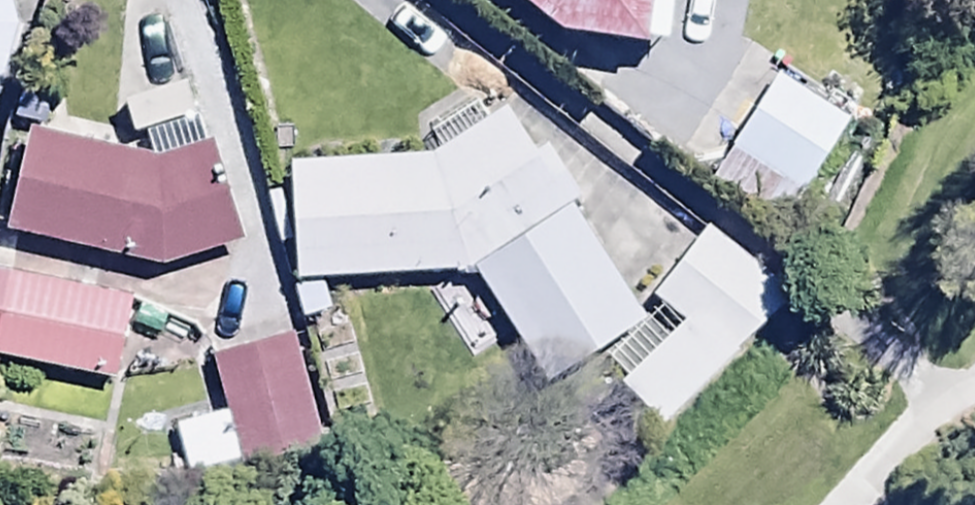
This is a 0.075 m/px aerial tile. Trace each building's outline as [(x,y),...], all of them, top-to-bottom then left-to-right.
[(20,37),(10,0),(0,0),(0,101),(20,37)] [(673,0),(501,0),(557,44),(645,58),(669,57),(673,0)] [(809,43),(796,74),(859,100),(871,69),(809,43)] [(777,85),(711,188),(785,236),(807,201),(819,208),(863,139),(777,85)] [(291,172),(297,288),(475,281),(550,391),(643,327),(503,123),(489,132),(474,110),(428,141),(439,157),(430,164),(291,172)] [(141,140),(149,167),(27,138),(2,238),(153,275),(241,249),(212,151),(206,153),(197,124),(141,140)] [(659,444),(790,305),(709,236),(652,308),(658,314),(604,372),(626,394),(617,404),(659,444)] [(109,392),(127,309),(67,296),(76,259),(0,243),(0,368),(109,392)] [(323,467),(289,340),(205,363),(222,422),(174,435),(188,488),(235,475),(239,490),(323,467)]
